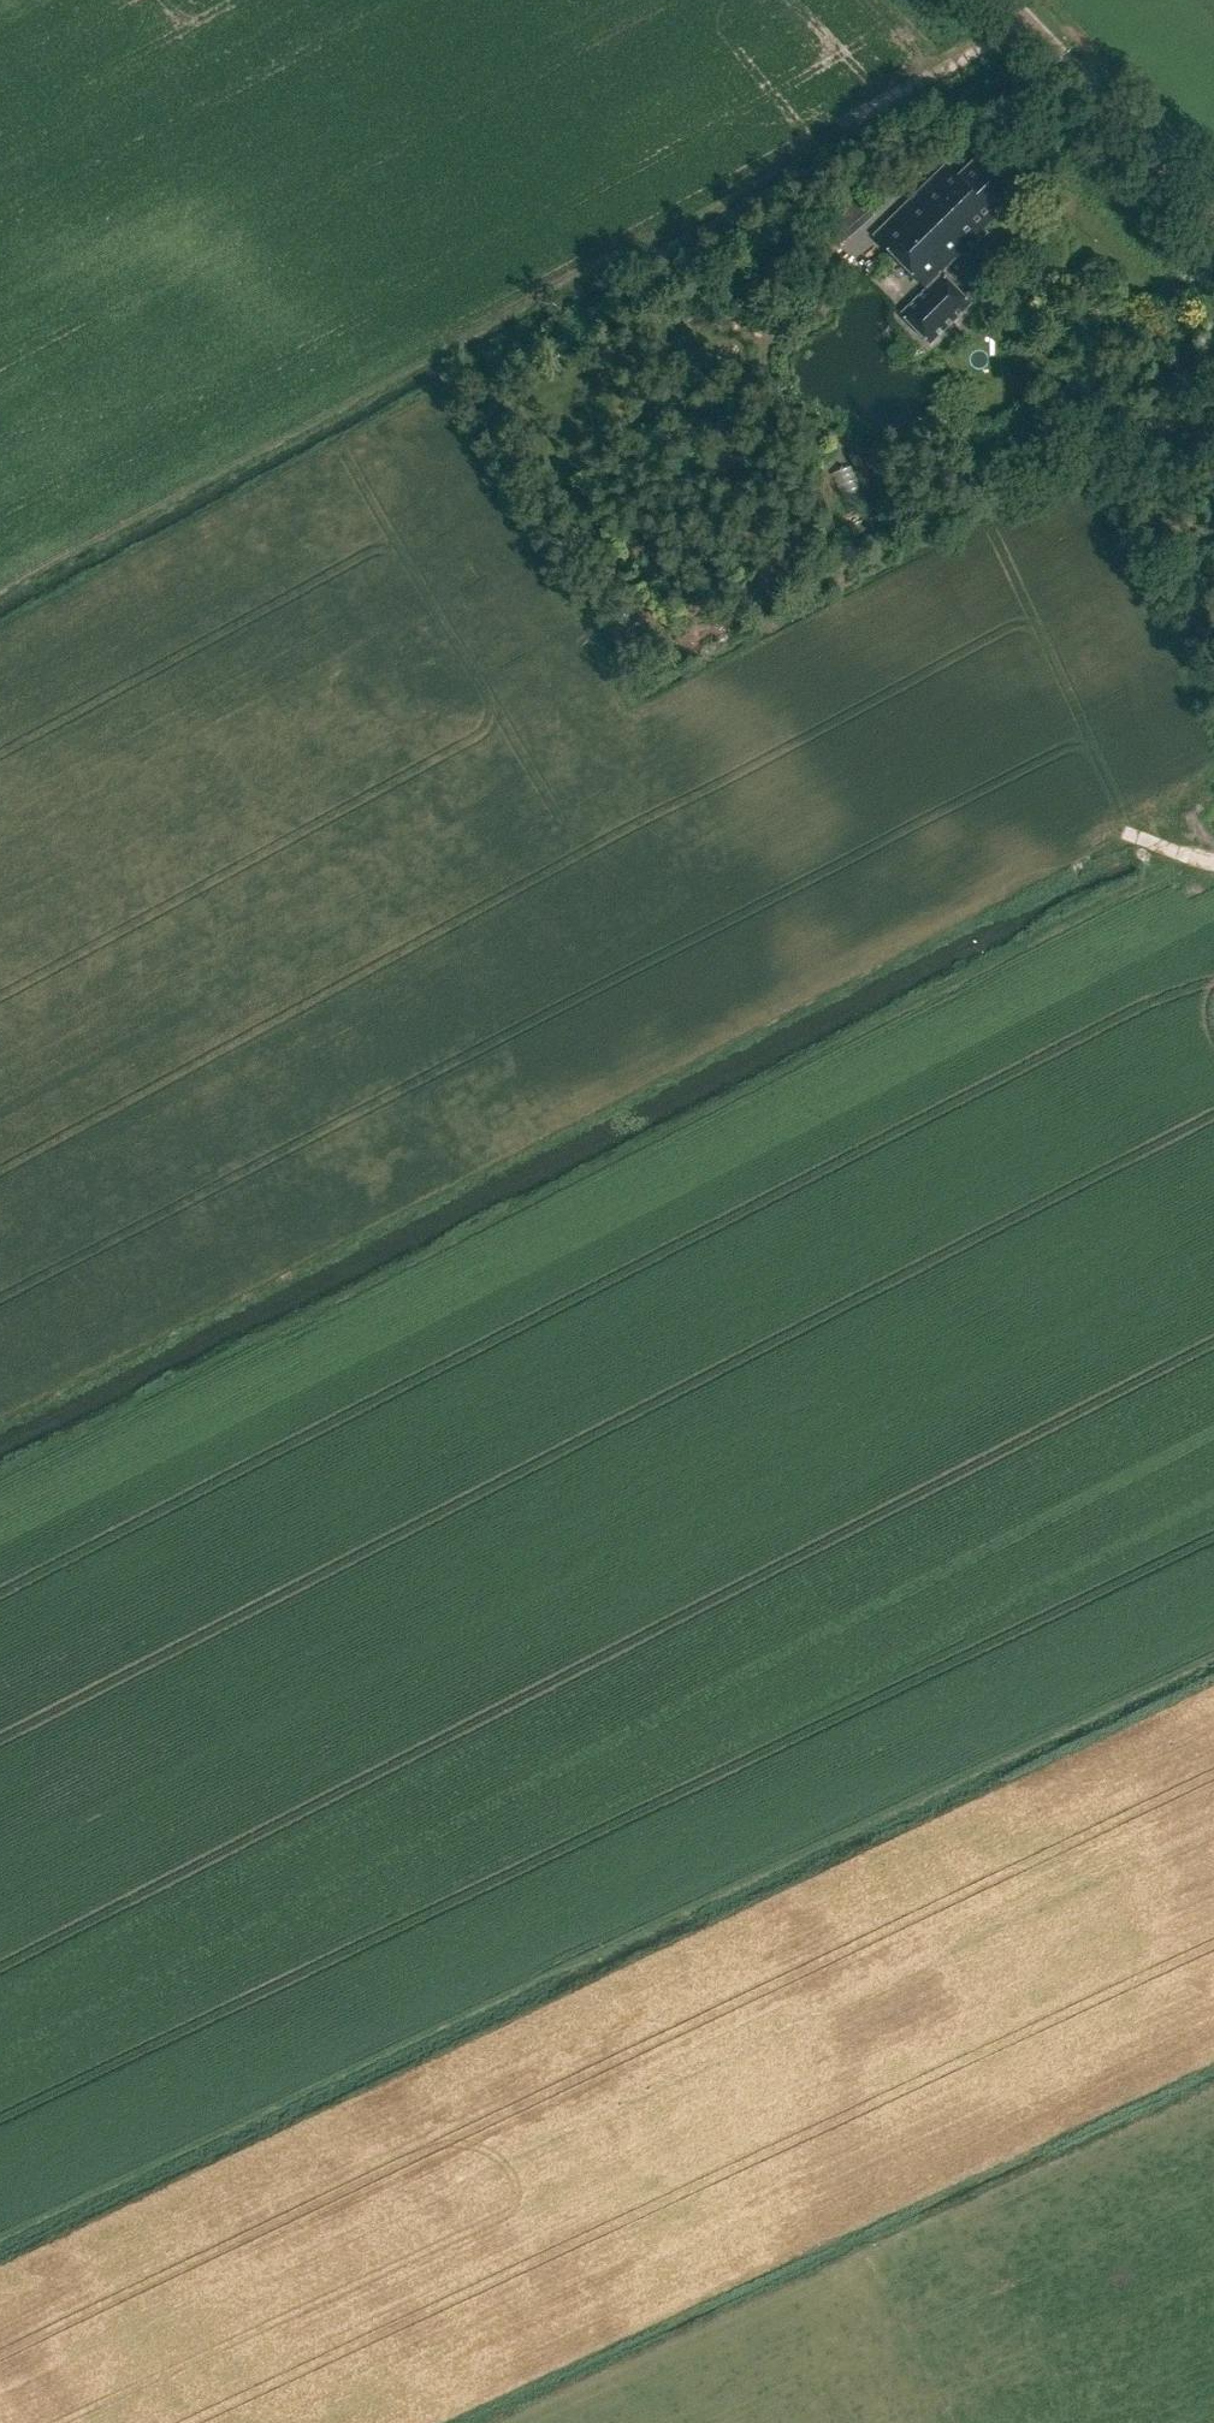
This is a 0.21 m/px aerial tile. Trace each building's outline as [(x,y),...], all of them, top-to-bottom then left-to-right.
[(1011,194),(978,160),(958,179),(947,167),(876,234),(926,288),(899,311),(928,341),(969,304),(941,274),(985,233),(982,230),(996,217),(993,213),(1011,194)]
